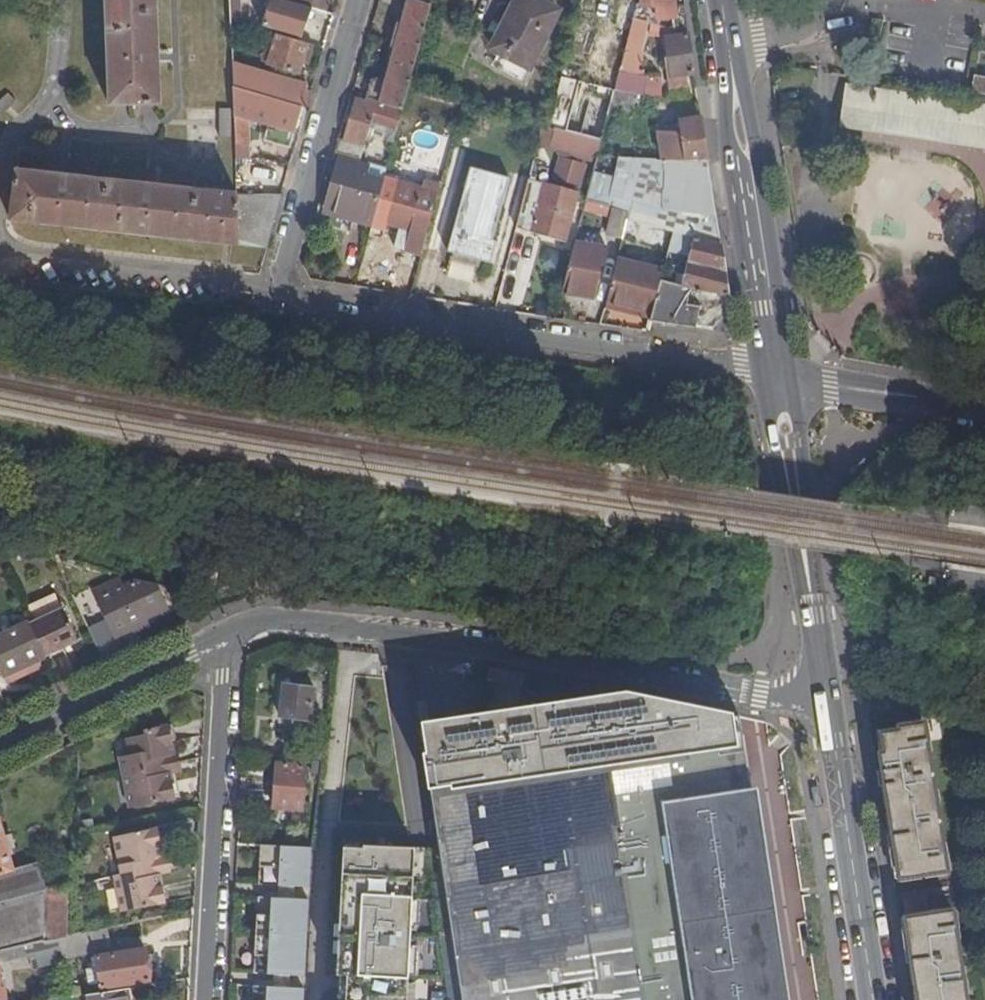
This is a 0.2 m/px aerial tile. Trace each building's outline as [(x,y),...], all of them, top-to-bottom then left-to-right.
[(157,0),(106,0),(110,108),(161,106),(157,0)] [(274,0),(273,0),(266,28),(305,39),(314,11),(274,0)] [(314,11),(326,14),(329,0),(274,0),(314,11)] [(532,69),(561,13),(536,0),(520,0),(495,50),(532,69)] [(639,6),(635,21),(649,25),(653,8),(656,23),(676,20),(674,0),(641,0),(639,6)] [(404,113),(432,7),(411,1),(386,88),(382,107),(404,113)] [(635,21),(639,6),(624,2),(618,30),(632,34),(635,21)] [(645,40),(649,25),(635,21),(632,34),(631,37),(645,40)] [(697,77),(690,35),(665,29),(667,41),(669,41),(674,73),(669,73),(672,92),(689,90),(687,79),(697,77)] [(310,68),(316,48),(270,35),(266,51),(274,54),(270,68),(301,78),(304,67),(310,68)] [(566,90),(555,131),(603,143),(612,109),(616,94),(621,74),(625,61),(594,53),(587,78),(591,79),(587,96),(566,90)] [(234,72),(235,91),(266,100),(270,83),(234,72)] [(647,80),(621,74),(616,94),(642,98),(643,99),(647,80)] [(984,140),(984,102),(852,84),(846,83),(841,118),(984,140)] [(369,103),(382,107),(386,88),(374,85),(369,103)] [(235,91),(237,148),(249,148),(249,122),(270,128),(266,143),(291,150),(302,111),(266,100),(235,91)] [(642,98),(616,94),(612,109),(639,114),(642,98)] [(17,105),(8,95),(0,103),(0,120),(1,120),(17,105)] [(341,141),(336,157),(361,164),(372,125),(398,132),(403,115),(357,101),(346,143),(341,141)] [(233,140),(232,112),(220,113),(221,140),(233,140)] [(710,166),(704,121),(682,124),(684,137),(669,136),(665,133),(659,134),(663,164),(681,165),(710,166)] [(555,131),(551,129),(545,128),(539,147),(559,152),(558,157),(572,161),(574,157),(597,164),(598,161),(603,143),(555,131)] [(722,248),(710,166),(681,165),(663,164),(619,161),(610,199),(614,200),(612,210),(614,210),(631,215),(629,223),(674,235),(722,248)] [(327,211),(373,223),(384,184),(367,179),(369,172),(340,163),(327,211)] [(494,244),(511,182),(471,171),(449,255),(491,267),(497,245),(494,244)] [(12,223),(241,250),(239,198),(17,173),(12,223)] [(387,226),(427,236),(438,195),(398,184),(387,226)] [(579,197),(530,184),(517,232),(567,245),(579,197)] [(241,250),(268,254),(284,198),(239,198),(241,250)] [(624,240),(629,223),(631,215),(614,210),(609,231),(609,237),(624,241),(624,240)] [(670,254),(674,235),(629,223),(624,240),(670,254)] [(731,301),(722,248),(674,235),(670,254),(668,260),(662,283),(709,295),(731,301)] [(605,312),(642,323),(652,282),(628,274),(635,248),(623,244),(605,312)] [(607,251),(576,245),(571,262),(565,294),(595,299),(600,268),(603,268),(607,251)] [(660,291),(662,283),(668,260),(657,256),(652,276),(658,277),(656,283),(655,288),(660,291)] [(642,323),(651,326),(660,291),(655,288),(656,283),(652,282),(642,323)] [(701,332),(709,295),(662,283),(660,291),(651,326),(701,332)] [(732,310),(731,301),(709,295),(701,332),(714,334),(730,318),(732,310)] [(157,588),(135,585),(120,580),(93,593),(118,644),(150,628),(145,617),(166,606),(157,588)] [(35,626),(63,613),(56,599),(29,612),(35,626)] [(35,626),(31,628),(47,661),(78,646),(63,613),(35,626)] [(31,628),(3,641),(0,635),(0,673),(4,681),(47,661),(31,628)] [(105,666),(120,659),(106,631),(92,637),(105,666)] [(282,720),(313,724),(317,693),(286,689),(282,720)] [(627,690),(421,721),(430,784),(735,741),(732,713),(627,690)] [(928,727),(902,731),(902,734),(884,737),(887,756),(883,757),(886,777),(895,838),(890,839),(892,855),(895,871),(900,870),(902,882),(949,875),(928,727)] [(179,802),(174,778),(173,769),(175,768),(174,760),(179,759),(179,757),(173,729),(150,733),(151,738),(132,743),(134,759),(124,761),(134,812),(179,802)] [(430,784),(431,791),(461,999),(786,999),(747,740),(735,741),(430,784)] [(324,765),(326,750),(296,747),(294,762),(324,765)] [(173,769),(174,778),(185,775),(182,756),(179,757),(179,759),(174,760),(175,768),(173,769)] [(317,767),(316,777),(323,778),(324,768),(317,767)] [(310,771),(279,768),(276,812),(307,814),(310,771)] [(71,910),(51,909),(52,897),(52,895),(49,895),(41,868),(17,875),(2,822),(0,822),(0,956),(3,955),(26,951),(28,951),(62,943),(71,941),(71,910)] [(169,906),(163,878),(160,862),(166,860),(161,832),(117,842),(125,878),(118,880),(125,916),(169,906)] [(418,851),(368,849),(367,852),(348,852),(341,979),(351,980),(350,999),(411,999),(418,851)] [(315,853),(265,850),(263,889),(313,893),(315,853)] [(160,862),(163,878),(174,875),(171,860),(166,860),(160,862)] [(55,896),(72,893),(79,892),(78,874),(51,880),(55,896)] [(51,909),(71,910),(72,893),(55,896),(52,897),(51,909)] [(262,902),(258,978),(309,981),(313,905),(262,902)] [(955,914),(908,921),(909,933),(905,934),(908,949),(910,966),(914,965),(920,999),(968,999),(955,914)] [(110,933),(90,937),(94,957),(113,953),(110,933)] [(90,937),(71,941),(62,943),(66,955),(68,963),(94,958),(94,957),(90,937)] [(66,955),(62,943),(28,951),(30,959),(40,957),(41,961),(66,955)] [(26,951),(3,955),(6,972),(29,967),(26,951)] [(101,959),(105,986),(105,991),(154,984),(149,953),(101,959)] [(93,988),(105,986),(101,959),(96,960),(97,971),(91,972),(93,988)] [(90,997),(91,999),(134,999),(133,991),(90,997)] [(257,999),(308,999),(308,994),(257,991),(257,999)]
